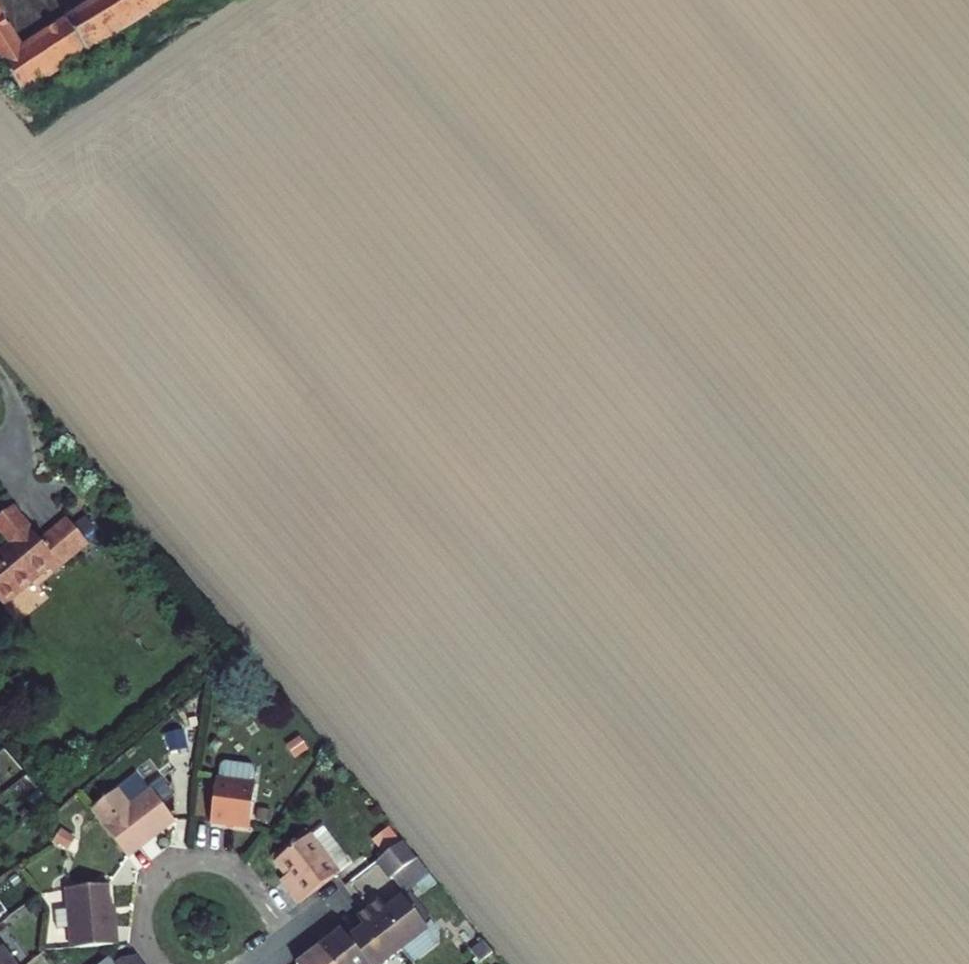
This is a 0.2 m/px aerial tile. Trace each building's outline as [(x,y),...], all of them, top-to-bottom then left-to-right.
[(9,97),(161,0),(92,0),(10,50),(0,35),(0,84),(9,97)] [(0,550),(0,604),(51,560),(57,566),(84,543),(63,517),(35,540),(7,507),(0,513),(0,537),(7,545),(0,550)] [(224,772),(223,784),(256,788),(258,775),(255,771),(229,768),(224,772)] [(223,784),(220,783),(216,829),(253,833),(258,788),(256,788),(223,784)] [(115,798),(89,820),(126,867),(173,829),(148,797),(146,799),(134,785),(116,799),(115,798)] [(379,850),(397,838),(389,827),(371,840),(379,850)] [(288,894),(298,907),(338,874),(337,873),(349,864),(321,829),(310,838),(309,837),(308,838),(275,865),(274,865),(293,890),(288,894)] [(271,859),(275,865),(308,838),(304,832),(271,859)] [(401,839),(379,856),(394,873),(405,887),(426,871),(401,839)] [(394,873),(379,856),(375,859),(400,891),(405,887),(394,873)] [(430,916),(410,893),(404,898),(423,922),(426,919),(430,916)] [(379,898),(368,908),(400,947),(410,961),(434,943),(435,928),(426,919),(423,922),(404,898),(401,895),(386,907),(379,898)] [(66,902),(74,961),(120,954),(117,936),(113,937),(108,896),(66,902)] [(348,937),(369,963),(379,963),(400,947),(368,908),(357,917),(364,925),(348,937)] [(320,947),(334,963),(369,963),(348,937),(342,930),(320,947)] [(300,963),(334,963),(320,947),(300,963)]
